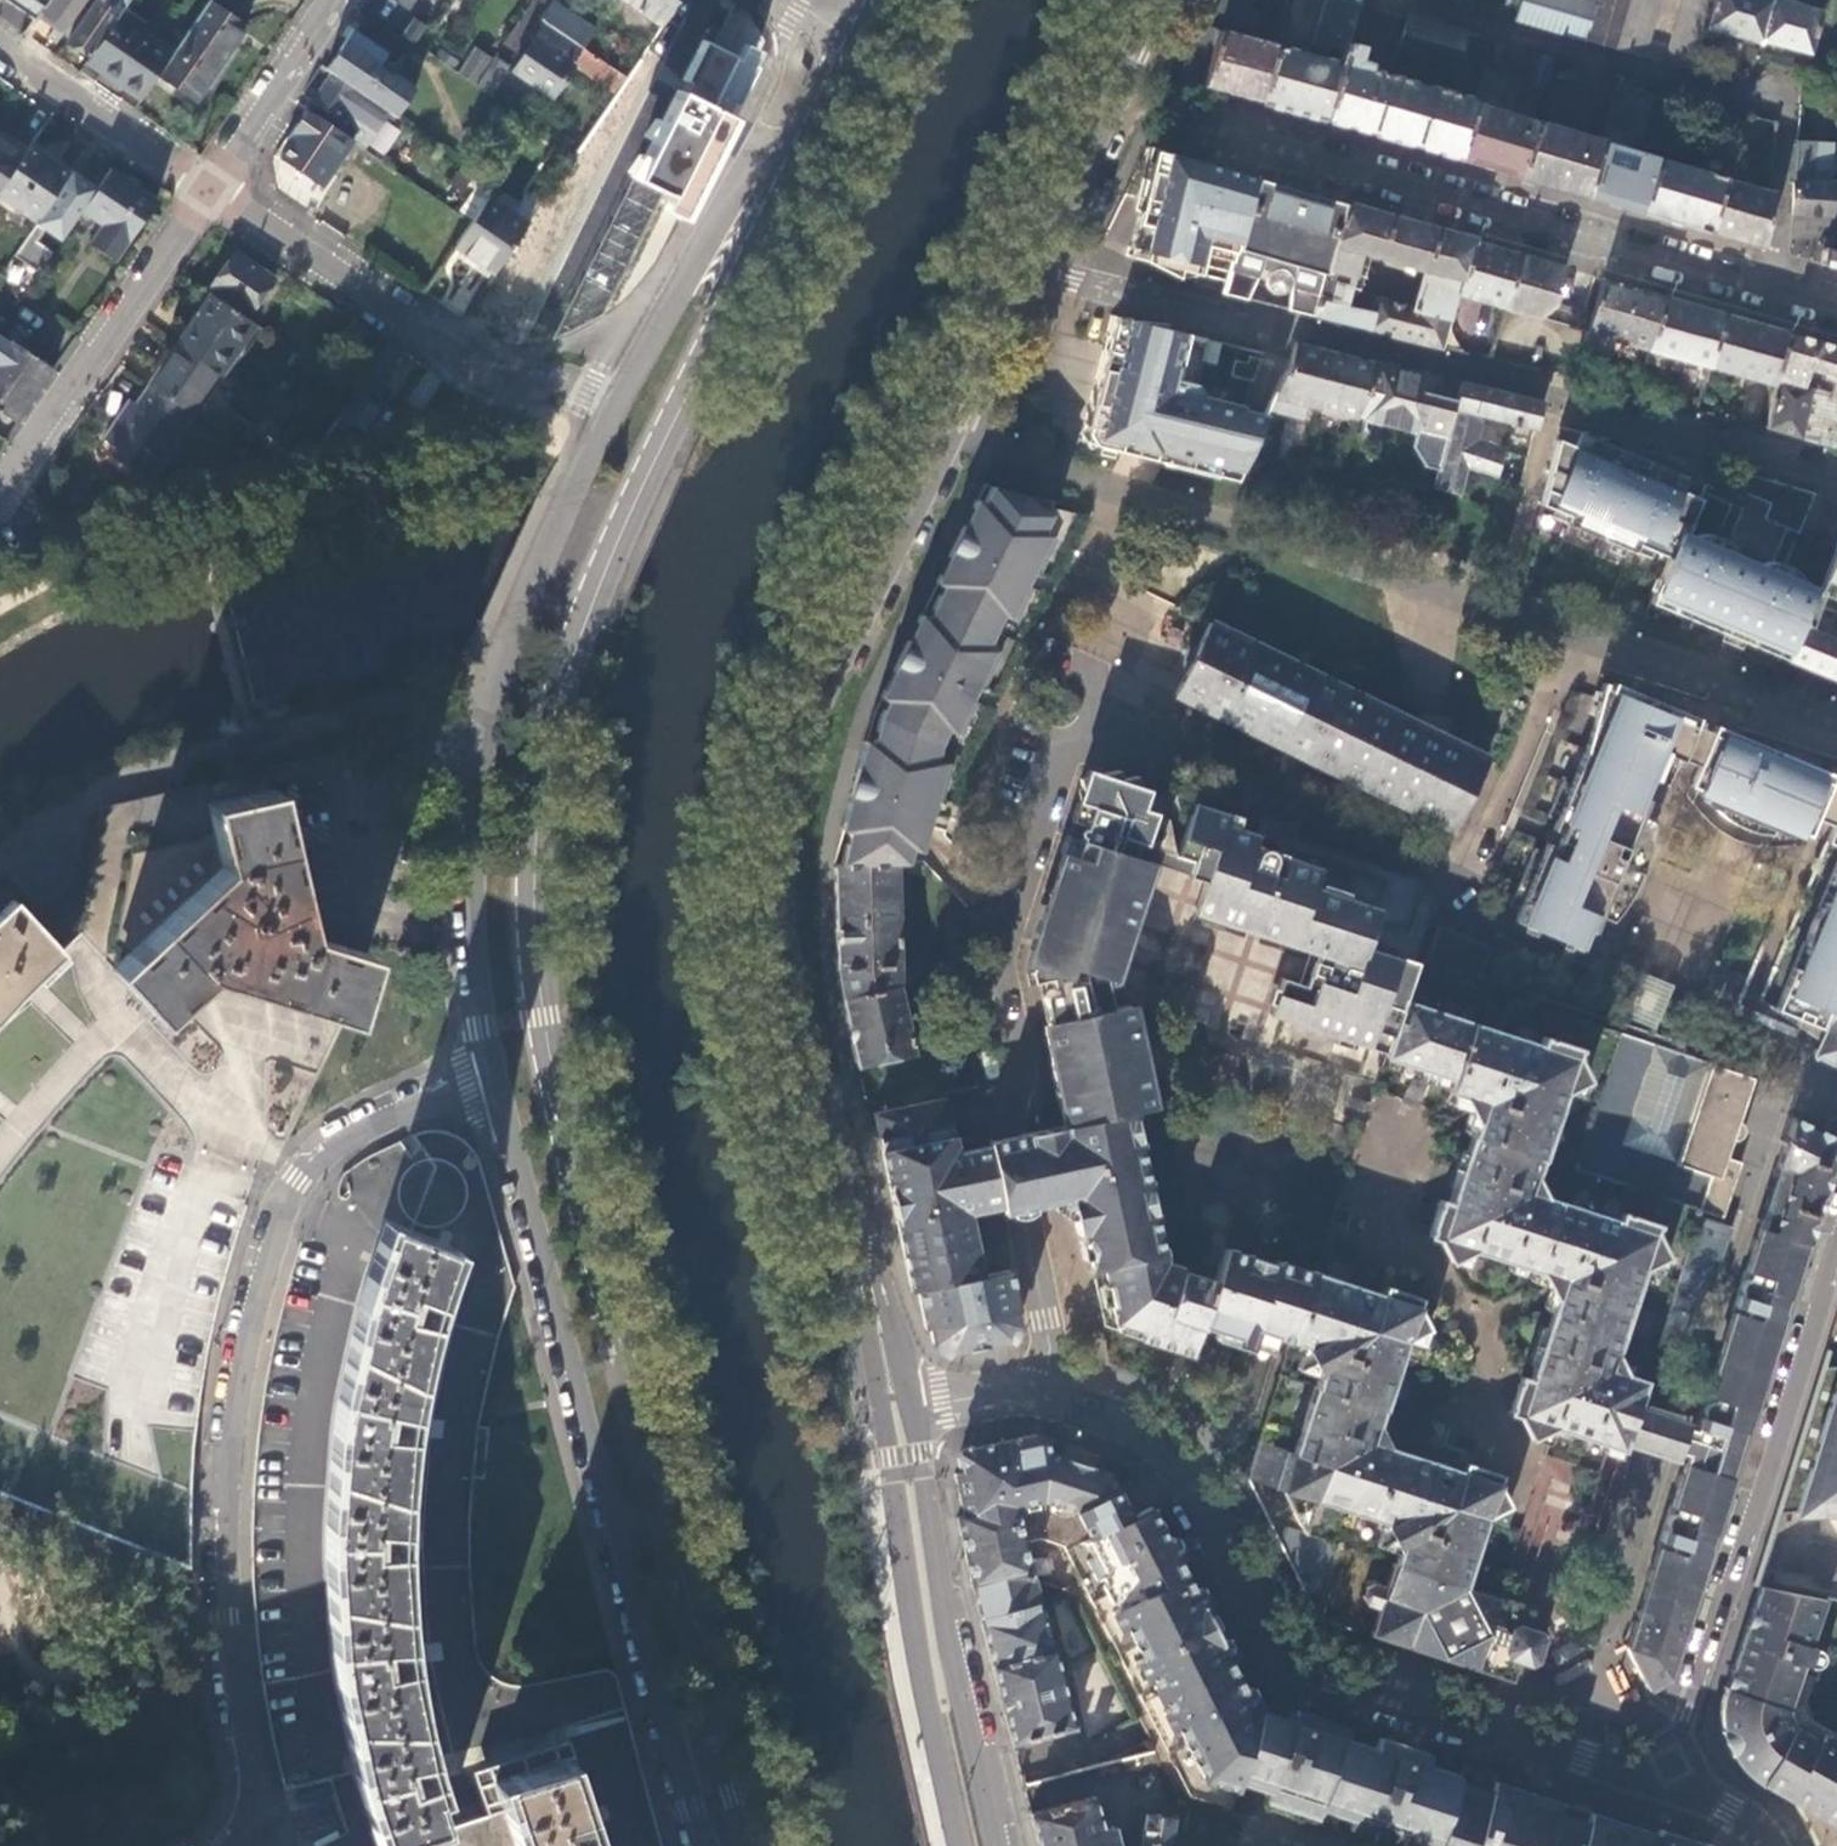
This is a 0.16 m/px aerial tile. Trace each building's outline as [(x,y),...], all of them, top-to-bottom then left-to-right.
[(34,20),(36,17),(48,0),(4,0),(34,20)] [(36,17),(61,32),(86,0),(48,0),(36,17)] [(66,41),(89,56),(121,8),(127,0),(93,0),(66,41)] [(209,0),(208,0),(173,51),(158,74),(197,99),(242,31),(246,24),(209,0)] [(539,19),(544,22),(583,48),(596,30),(559,6),(564,0),(552,0),(539,19)] [(615,1),(625,7),(629,2),(661,23),(676,0),(616,0),(615,1)] [(1272,52),(1287,0),(1272,0),(1263,30),(1265,46),(1207,29),(1181,81),(1224,94),(1257,103),(1272,52)] [(1215,12),(1238,24),(1255,28),(1264,0),(1221,0),(1215,12)] [(1323,122),(1340,63),(1347,35),(1357,2),(1348,0),(1326,0),(1310,51),(1331,58),(1328,67),(1272,52),(1257,103),(1304,117),(1323,122)] [(1629,0),(1598,0),(1586,42),(1615,50),(1629,0)] [(1615,50),(1630,55),(1639,57),(1650,40),(1660,0),(1629,0),(1615,50)] [(1708,29),(1716,0),(1682,0),(1669,46),(1669,65),(1695,73),(1708,29)] [(1774,1),(1774,0),(1716,0),(1708,29),(1762,45),(1763,42),(1774,1)] [(1763,42),(1807,53),(1819,14),(1774,1),(1763,42)] [(1371,6),(1357,2),(1347,35),(1366,41),(1376,8),(1371,6)] [(89,56),(85,61),(141,99),(152,83),(158,74),(173,51),(139,28),(143,22),(121,8),(89,56)] [(418,37),(426,26),(414,17),(402,35),(414,44),(418,37)] [(1427,81),(1450,87),(1466,33),(1441,26),(1410,17),(1394,71),(1427,81)] [(583,48),(544,22),(512,70),(552,96),(574,63),(615,90),(625,76),(583,48)] [(387,112),(393,117),(416,85),(395,71),(394,72),(391,72),(386,71),(382,70),(375,79),(370,75),(377,66),(387,50),(352,27),(337,48),(343,52),(329,73),(387,112)] [(414,44),(425,50),(429,44),(418,37),(414,44)] [(705,37),(633,177),(669,197),(664,211),(679,219),(760,53),(746,45),(740,53),(705,37)] [(457,73),(476,86),(493,59),(475,47),(457,73)] [(337,48),(323,69),(328,73),(329,73),(343,52),(337,48)] [(1554,58),(1534,53),(1526,82),(1546,87),(1554,58)] [(511,67),(495,57),(493,59),(476,86),(491,96),(501,82),(511,67)] [(1416,149),(1456,161),(1472,104),(1473,102),(1340,63),(1323,122),(1348,130),(1416,149)] [(375,79),(382,70),(377,66),(370,75),(375,79)] [(329,73),(305,108),(351,141),(360,148),(387,112),(329,73)] [(514,91),(501,82),(491,96),(518,114),(528,99),(514,89),(514,91)] [(1520,180),(1536,124),(1472,104),(1456,161),(1483,169),(1520,180)] [(305,108),(286,136),(291,139),(278,157),(319,186),(351,141),(305,108)] [(1608,205),(1641,215),(1658,159),(1635,152),(1636,148),(1637,148),(1644,121),(1612,112),(1602,143),(1586,198),(1608,205)] [(1548,188),(1586,198),(1602,143),(1536,124),(1520,180),(1548,188)] [(0,135),(0,187),(24,152),(0,135)] [(32,142),(24,152),(0,187),(0,195),(38,218),(71,169),(32,142)] [(1812,183),(1815,144),(1797,143),(1791,217),(1811,218),(1836,219),(1836,184),(1812,183)] [(1236,246),(1256,176),(1236,171),(1236,176),(1219,176),(1203,171),(1204,167),(1193,163),(1193,158),(1153,147),(1148,162),(1138,195),(1145,197),(1136,228),(1128,254),(1196,272),(1206,238),(1236,246)] [(1670,223),(1708,234),(1723,180),(1658,159),(1641,215),(1670,223)] [(467,182),(475,171),(461,162),(453,173),(467,182)] [(158,199),(111,166),(97,186),(82,208),(102,222),(87,243),(115,261),(158,199)] [(97,186),(72,168),(71,169),(38,218),(35,223),(40,226),(60,240),(68,229),(82,208),(97,186)] [(1289,307),(1314,313),(1345,202),(1286,185),(1256,176),(1236,246),(1223,290),(1248,296),(1257,274),(1264,276),(1264,280),(1265,284),(1267,288),(1270,290),(1275,292),(1280,292),(1285,289),(1288,286),(1291,286),(1289,307)] [(1735,242),(1764,250),(1773,194),(1723,180),(1708,234),(1735,242)] [(1457,291),(1472,239),(1455,234),(1421,224),(1379,212),(1345,202),(1314,313),(1342,320),(1346,304),(1360,251),(1424,270),(1414,305),(1381,296),(1375,301),(1373,310),(1369,327),(1442,345),(1457,291)] [(469,221),(446,256),(486,284),(520,232),(479,205),(469,221)] [(14,253),(39,271),(54,249),(34,235),(40,226),(35,223),(29,231),(23,239),(14,253)] [(1457,291),(1508,306),(1523,253),(1493,245),(1472,239),(1457,291)] [(1822,249),(1820,264),(1836,269),(1836,250),(1822,249)] [(226,260),(205,291),(208,293),(243,317),(270,278),(232,252),(226,260)] [(1508,306),(1537,314),(1558,302),(1569,266),(1542,258),(1523,253),(1508,306)] [(1651,347),(1666,294),(1634,285),(1603,276),(1587,329),(1651,347)] [(221,375),(255,325),(243,317),(208,293),(174,344),(218,374),(221,375)] [(1710,365),(1726,311),(1690,301),(1666,294),(1651,347),(1647,359),(1655,362),(1660,350),(1687,359),(1685,370),(1706,377),(1710,365)] [(1458,299),(1452,330),(1474,333),(1479,303),(1458,299)] [(1342,320),(1369,327),(1373,310),(1346,304),(1342,320)] [(1775,384),(1776,379),(1787,328),(1750,318),(1726,311),(1710,365),(1775,384)] [(1191,467),(1238,479),(1267,414),(1245,407),(1249,379),(1253,380),(1257,375),(1263,358),(1251,355),(1250,361),(1237,357),(1240,347),(1220,341),(1215,360),(1203,358),(1207,338),(1161,327),(1119,316),(1111,345),(1095,409),(1087,442),(1121,450),(1123,442),(1149,448),(1160,443),(1164,432),(1171,433),(1179,446),(1194,450),(1191,467)] [(1546,343),(1578,345),(1580,324),(1548,322),(1546,343)] [(1787,328),(1776,379),(1803,387),(1809,368),(1824,371),(1823,376),(1834,380),(1829,394),(1836,397),(1836,343),(1787,328)] [(21,345),(8,335),(7,337),(0,332),(0,344),(2,346),(0,350),(0,409),(17,420),(54,367),(46,361),(23,346),(21,345)] [(46,361),(55,349),(32,333),(23,346),(46,361)] [(1356,413),(1379,362),(1335,351),(1297,342),(1285,374),(1275,395),(1355,415),(1356,413)] [(173,343),(145,383),(191,414),(218,374),(174,344),(173,343)] [(400,352),(387,343),(355,392),(321,444),(316,452),(353,442),(389,392),(378,384),(400,352)] [(1424,463),(1441,467),(1443,456),(1458,400),(1433,394),(1437,376),(1410,369),(1379,362),(1356,413),(1373,418),(1373,419),(1415,430),(1412,444),(1424,461),(1424,463)] [(1834,447),(1836,435),(1836,397),(1829,394),(1803,387),(1776,379),(1775,384),(1765,427),(1793,435),(1834,447)] [(191,414),(145,383),(132,403),(123,416),(117,411),(99,437),(113,446),(108,452),(150,481),(177,442),(174,439),(191,414)] [(1536,429),(1543,402),(1498,392),(1462,383),(1458,400),(1443,456),(1470,464),(1499,473),(1506,448),(1473,438),(1481,414),(1536,429)] [(125,398),(117,411),(123,416),(132,403),(125,398)] [(1803,625),(1809,628),(1817,606),(1819,599),(1815,597),(1780,579),(1737,558),(1726,552),(1746,501),(1706,483),(1700,497),(1695,495),(1682,490),(1685,483),(1666,475),(1668,468),(1648,460),(1599,440),(1597,446),(1577,438),(1574,445),(1555,437),(1537,503),(1568,515),(1565,522),(1633,550),(1636,544),(1669,557),(1655,592),(1651,602),(1726,633),(1730,623),(1750,631),(1746,641),(1781,655),(1789,659),(1794,649),(1803,625)] [(1470,464),(1443,456),(1441,467),(1437,485),(1460,493),(1470,464)] [(1770,515),(1800,529),(1816,493),(1772,479),(1743,472),(1739,490),(1774,500),(1770,515)] [(1051,516),(993,485),(969,535),(963,535),(959,536),(956,540),(955,545),(956,550),(960,553),(913,649),(908,649),(904,650),(901,654),(900,659),(902,664),(905,667),(880,717),(863,778),(859,778),(855,780),(853,784),(853,789),(855,793),(858,796),(840,861),(896,861),(908,860),(919,823),(928,826),(931,814),(923,812),(927,795),(935,797),(946,762),(936,759),(942,743),(949,727),(956,731),(971,699),(964,695),(972,679),(979,682),(995,650),(988,647),(1004,614),(1011,617),(1026,585),(1019,581),(1027,565),(1034,568),(1050,534),(1044,531),(1051,516)] [(1819,599),(1836,549),(1836,546),(1800,529),(1780,579),(1815,597),(1819,599)] [(1819,599),(1817,606),(1836,614),(1836,549),(1819,599)] [(1175,692),(1452,829),(1488,757),(1431,729),(1210,620),(1175,692)] [(1809,628),(1803,625),(1794,649),(1789,659),(1836,679),(1836,639),(1809,628)] [(1584,928),(1590,930),(1597,913),(1640,812),(1647,795),(1640,793),(1648,776),(1655,778),(1662,760),(1679,767),(1682,759),(1697,725),(1700,717),(1666,703),(1664,706),(1649,700),(1650,696),(1616,682),(1609,700),(1575,690),(1498,871),(1519,881),(1509,904),(1527,911),(1523,920),(1548,931),(1555,918),(1584,928)] [(1714,732),(1697,725),(1682,759),(1699,766),(1714,732)] [(1804,827),(1811,829),(1816,818),(1832,783),(1829,772),(1784,754),(1774,755),(1770,752),(1769,750),(1767,749),(1763,751),(1747,745),(1745,752),(1729,745),(1734,733),(1716,726),(1714,732),(1699,766),(1694,779),(1702,783),(1699,789),(1708,793),(1723,799),(1720,807),(1719,811),(1737,824),(1740,816),(1753,821),(1750,830),(1771,833),(1773,830),(1777,821),(1793,829),(1801,832),(1804,827)] [(1784,754),(1734,733),(1729,745),(1745,752),(1747,745),(1763,751),(1767,749),(1769,750),(1770,752),(1774,755),(1784,754)] [(1050,1008),(1056,1008),(1059,1027),(1052,1029),(1058,1058),(1121,1044),(1136,1041),(1129,1006),(1113,1009),(1104,971),(1114,969),(1147,863),(1117,853),(1121,839),(1136,844),(1142,825),(1135,776),(1119,778),(1117,770),(1089,774),(1091,788),(1067,854),(1084,860),(1079,875),(1073,873),(1062,908),(1068,910),(1059,941),(1051,938),(1046,956),(1051,989),(1046,993),(1045,998),(1045,1003),(1050,1008)] [(267,779),(194,794),(211,860),(98,972),(141,1028),(194,985),(352,1026),(373,957),(307,936),(267,779)] [(1832,783),(1816,818),(1833,826),(1836,817),(1836,785),(1832,783)] [(1720,807),(1723,799),(1708,793),(1704,800),(1720,807)] [(1412,919),(1425,880),(1293,837),(1284,865),(1274,861),(1275,854),(1270,849),(1262,850),(1257,855),(1251,853),(1258,831),(1226,820),(1229,811),(1195,800),(1178,851),(1194,856),(1188,872),(1206,878),(1197,905),(1228,915),(1225,924),(1241,930),(1245,921),(1251,923),(1255,908),(1267,912),(1262,927),(1267,929),(1264,937),(1280,942),(1283,935),(1319,947),(1306,985),(1293,980),(1281,1015),(1336,1034),(1334,1043),(1350,1048),(1353,1039),(1371,1045),(1397,964),(1414,969),(1428,924),(1412,919)] [(1640,812),(1597,913),(1611,920),(1622,902),(1633,886),(1647,853),(1652,816),(1640,812)] [(1750,830),(1753,821),(1740,816),(1737,824),(1750,830)] [(1833,826),(1832,826),(1826,841),(1836,846),(1836,817),(1833,826)] [(1789,837),(1793,829),(1777,821),(1773,830),(1789,837)] [(896,861),(840,861),(836,861),(836,901),(837,967),(898,965),(896,861)] [(1818,907),(1818,908),(1805,942),(1802,942),(1774,1009),(1759,999),(1754,1010),(1739,1004),(1736,1010),(1795,1034),(1800,1027),(1801,1028),(1803,1022),(1816,1026),(1812,1035),(1825,1044),(1831,1037),(1836,1041),(1836,861),(1818,907)] [(43,929),(12,895),(0,906),(0,1023),(3,1019),(25,999),(43,981),(65,963),(43,929)] [(1555,918),(1548,931),(1577,943),(1584,928),(1555,918)] [(898,986),(898,965),(837,967),(838,976),(842,998),(898,986)] [(1554,1430),(1623,1450),(1625,1445),(1637,1407),(1659,1342),(1681,1350),(1682,1345),(1687,1347),(1707,1290),(1712,1291),(1733,1228),(1699,1218),(1701,1210),(1726,1219),(1727,1215),(1707,1208),(1716,1177),(1680,1165),(1715,1066),(1615,1033),(1567,1015),(1424,968),(1422,973),(1395,1026),(1385,1058),(1452,1081),(1449,1091),(1460,1095),(1476,1126),(1449,1202),(1441,1200),(1429,1236),(1439,1239),(1451,1260),(1470,1252),(1543,1277),(1556,1302),(1530,1382),(1544,1387),(1539,1400),(1554,1430)] [(914,1053),(898,986),(842,998),(847,1021),(857,1066),(914,1053)] [(1644,989),(1638,1005),(1650,1009),(1656,994),(1644,989)] [(1795,1034),(1814,1042),(1811,1051),(1836,1063),(1836,1041),(1831,1037),(1825,1044),(1812,1035),(1816,1026),(1803,1022),(1801,1028),(1800,1027),(1795,1034)] [(947,1101),(875,1115),(890,1187),(898,1185),(906,1218),(897,1220),(911,1293),(920,1290),(983,1276),(968,1197),(976,1196),(982,1192),(987,1187),(978,1144),(963,1137),(956,1138),(947,1101)] [(1289,1346),(1314,1272),(1278,1260),(1276,1264),(1226,1247),(1214,1280),(1182,1270),(1183,1267),(1165,1262),(1134,1112),(1060,1127),(1061,1135),(1056,1136),(1057,1139),(1050,1141),(1057,1173),(1064,1171),(1065,1174),(1083,1171),(1088,1195),(1070,1199),(1077,1234),(1085,1233),(1103,1326),(1175,1350),(1181,1336),(1195,1340),(1199,1327),(1251,1343),(1254,1335),(1289,1346)] [(1808,1247),(1821,1204),(1836,1152),(1836,1136),(1794,1115),(1785,1139),(1779,1144),(1782,1149),(1775,1171),(1777,1173),(1758,1232),(1808,1247)] [(379,1225),(363,1263),(361,1268),(352,1304),(340,1348),(332,1395),(321,1487),(320,1553),(325,1624),(329,1672),(340,1725),(352,1774),(365,1812),(379,1845),(384,1845),(447,1824),(432,1799),(430,1790),(426,1779),(419,1756),(403,1675),(403,1596),(401,1514),(410,1426),(425,1331),(439,1292),(453,1250),(379,1225)] [(1731,1316),(1697,1426),(1724,1435),(1732,1431),(1744,1435),(1749,1436),(1761,1401),(1803,1263),(1808,1247),(1758,1232),(1733,1309),(1745,1313),(1744,1319),(1731,1316)] [(983,1276),(920,1290),(928,1328),(936,1326),(939,1341),(947,1347),(964,1344),(966,1352),(1010,1342),(1021,1325),(1018,1310),(1020,1309),(1011,1270),(983,1276)] [(1336,1280),(1314,1272),(1289,1346),(1245,1479),(1252,1493),(1258,1504),(1273,1535),(1315,1614),(1381,1636),(1446,1658),(1510,1679),(1512,1679),(1519,1663),(1535,1664),(1536,1661),(1539,1660),(1545,1644),(1530,1620),(1534,1609),(1500,1599),(1464,1585),(1485,1518),(1491,1499),(1482,1495),(1486,1481),(1401,1452),(1389,1448),(1385,1437),(1383,1423),(1395,1380),(1408,1342),(1429,1330),(1419,1307),(1421,1298),(1400,1291),(1383,1285),(1377,1293),(1336,1280)] [(1761,1584),(1826,1597),(1836,1600),(1836,1360),(1823,1360),(1754,1583),(1761,1584)] [(1637,1407),(1625,1445),(1684,1464),(1731,1478),(1744,1435),(1732,1431),(1724,1435),(1697,1426),(1678,1420),(1637,1407)] [(1240,1783),(1261,1711),(1253,1709),(1221,1643),(1225,1641),(1208,1606),(1204,1609),(1152,1509),(1139,1515),(1125,1489),(1119,1492),(1110,1475),(1087,1468),(1087,1464),(1075,1460),(1075,1463),(1064,1459),(1050,1455),(1047,1440),(1033,1436),(965,1453),(960,1459),(963,1472),(955,1476),(965,1517),(958,1519),(983,1625),(994,1667),(1051,1652),(1025,1551),(1033,1533),(1053,1543),(1158,1749),(1181,1793),(1221,1807),(1231,1780),(1240,1783)] [(1542,1493),(1571,1493),(1571,1458),(1542,1458),(1542,1493)] [(1644,1589),(1694,1605),(1721,1524),(1735,1479),(1731,1478),(1684,1464),(1659,1544),(1672,1548),(1669,1555),(1656,1550),(1644,1589)] [(1791,1725),(1787,1706),(1802,1666),(1812,1670),(1819,1668),(1821,1659),(1817,1653),(1808,1650),(1826,1597),(1761,1584),(1717,1709),(1719,1721),(1721,1733),(1725,1744),(1731,1755),(1735,1760),(1751,1778),(1836,1826),(1836,1750),(1791,1725)] [(1671,1656),(1676,1658),(1682,1643),(1694,1605),(1644,1589),(1642,1594),(1645,1596),(1639,1614),(1637,1615),(1635,1618),(1635,1621),(1637,1623),(1627,1652),(1639,1656),(1651,1683),(1663,1677),(1671,1656)] [(1051,1652),(994,1667),(1003,1704),(1013,1743),(1073,1727),(1055,1650),(1051,1652)] [(494,1726),(508,1772),(530,1843),(531,1845),(617,1845),(610,1822),(606,1811),(574,1703),(494,1726)] [(1436,1845),(1461,1765),(1295,1710),(1291,1720),(1261,1711),(1240,1783),(1270,1791),(1268,1796),(1320,1814),(1322,1809),(1354,1819),(1352,1824),(1402,1840),(1404,1835),(1436,1845)] [(1461,1765),(1436,1845),(1711,1845),(1678,1835),(1658,1829),(1656,1835),(1493,1781),(1495,1775),(1461,1765)] [(384,1845),(531,1845),(530,1843),(508,1772),(432,1799),(447,1824),(384,1845)] [(1112,1825),(1102,1828),(1093,1796),(1030,1813),(1037,1840),(1039,1845),(1117,1845),(1112,1825)] [(1172,1818),(1146,1815),(1141,1845),(1167,1845),(1172,1818)]
